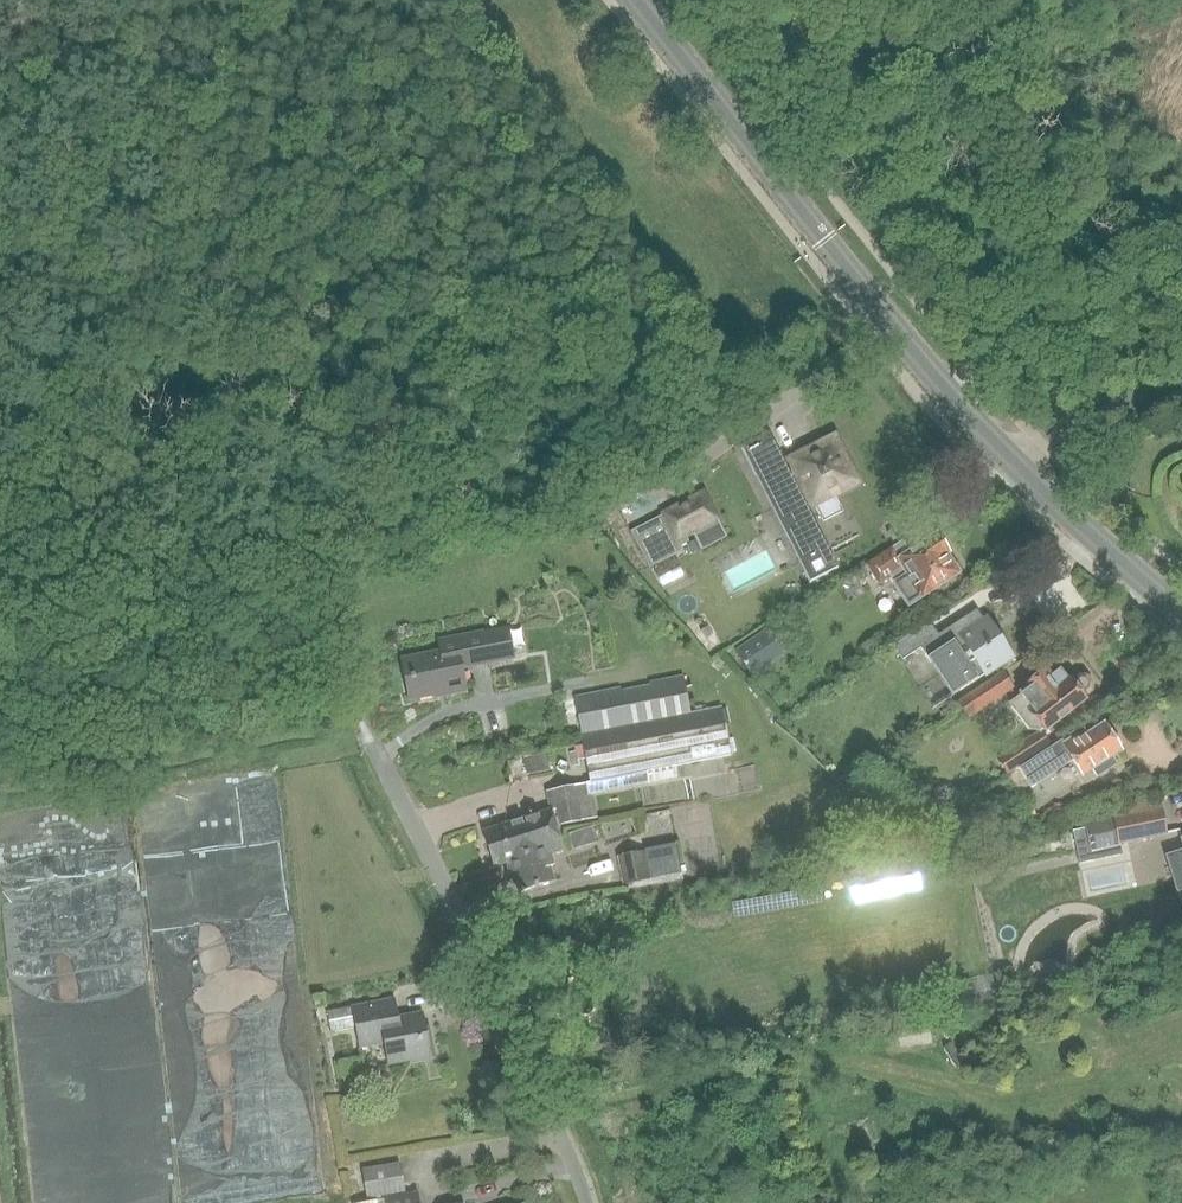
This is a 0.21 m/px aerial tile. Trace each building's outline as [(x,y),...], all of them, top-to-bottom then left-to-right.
[(767,434),(741,447),(785,534),(798,560),(810,583),(836,569),(804,505),(811,502),(822,523),(842,513),(832,493),(853,482),(850,477),(852,472),(847,462),(842,460),(832,441),(791,462),(792,464),(784,468),(767,434)] [(719,519),(705,490),(660,513),(662,516),(631,531),(650,567),(684,550),(680,543),(688,540),(686,536),(694,532),(702,549),(726,537),(718,519),(719,519)] [(901,541),(865,564),(879,586),(882,584),(889,579),(893,585),(908,608),(923,598),(959,575),(947,557),(948,553),(944,546),(940,546),(938,543),(932,534),(907,551),(901,541)] [(698,551),(693,540),(688,542),(693,553),(698,551)] [(958,691),(983,674),(1011,656),(998,637),(994,639),(975,610),(943,631),(935,618),(892,646),(901,660),(920,648),(929,663),(934,659),(958,691)] [(507,627),(466,635),(437,640),(440,652),(402,659),(410,699),(445,692),(445,696),(466,692),(461,668),(514,658),(507,627)] [(782,657),(766,631),(735,651),(751,677),(782,657)] [(1048,747),(1046,743),(1041,736),(1046,732),(1044,728),(1083,699),(1081,696),(1090,690),(1091,684),(1085,676),(1079,676),(1071,682),(1069,680),(1068,680),(1059,668),(1047,677),(1043,671),(1018,690),(1020,693),(1008,702),(1027,727),(1036,729),(1038,731),(996,757),(1006,773),(1048,747)] [(1001,673),(958,702),(967,716),(1010,687),(1001,673)] [(619,688),(573,698),(577,715),(579,735),(689,713),(682,676),(648,683),(650,691),(621,697),(619,688)] [(582,753),(590,783),(731,756),(721,707),(689,713),(579,735),(582,753)] [(1061,740),(1036,756),(1018,768),(1031,787),(1073,760),(1082,775),(1092,769),(1098,777),(1117,764),(1112,756),(1119,751),(1103,726),(1085,737),(1082,733),(1064,745),(1061,740)] [(493,868),(509,863),(508,863),(542,852),(537,838),(556,832),(554,825),(594,817),(587,784),(548,793),(552,813),(550,813),(482,834),(493,868)] [(1082,813),(1090,850),(1119,844),(1167,833),(1162,808),(1159,796),(1125,804),(1082,813)] [(508,863),(509,863),(518,895),(552,884),(548,870),(552,868),(549,856),(562,852),(556,832),(537,838),(542,852),(508,863)] [(617,857),(622,884),(653,878),(647,850),(617,857)] [(313,997),(315,1008),(325,1006),(323,994),(313,997)] [(411,1064),(434,1059),(427,1026),(424,1027),(421,1014),(399,1018),(395,999),(327,1013),(331,1033),(355,1028),(359,1048),(384,1043),(388,1066),(411,1061),(411,1064)] [(367,1202),(364,1202),(419,1202),(418,1193),(405,1195),(400,1162),(361,1169),(367,1202)]
